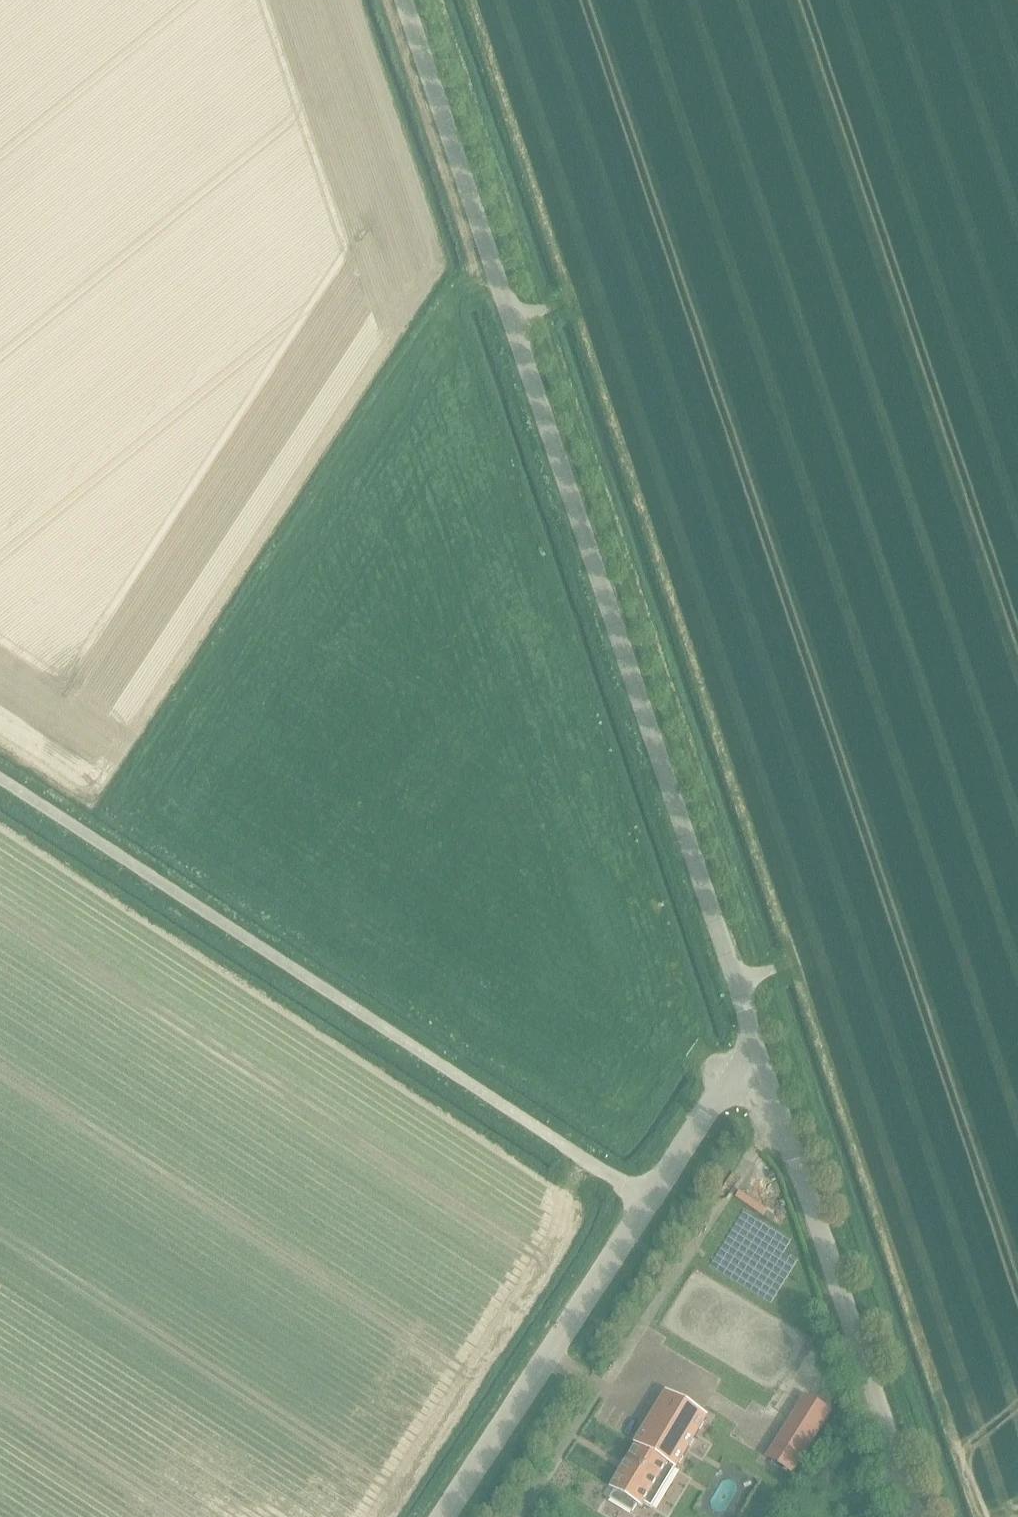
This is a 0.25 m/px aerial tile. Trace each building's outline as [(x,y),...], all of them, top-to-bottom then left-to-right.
[(705,1417),(666,1394),(627,1458),(628,1459),(611,1488),(616,1491),(611,1498),(633,1512),(637,1505),(642,1508),(644,1505),(651,1509),(705,1417)] [(805,1395),(766,1458),(792,1475),(832,1412),(805,1395)]
